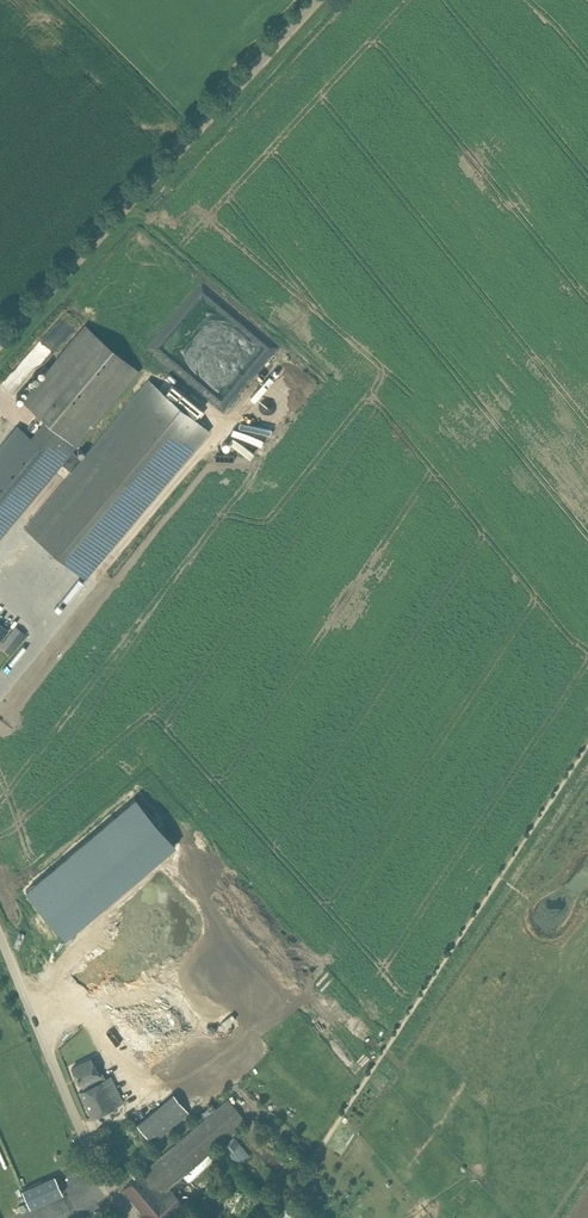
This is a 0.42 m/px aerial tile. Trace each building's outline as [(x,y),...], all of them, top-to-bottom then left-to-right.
[(62,463),(72,471),(82,459),(72,451),(77,444),(138,371),(85,326),(23,399),(46,418),(31,437),(27,433),(18,426),(0,447),(0,537),(62,463)] [(72,471),(24,528),(86,579),(210,432),(191,415),(195,410),(171,390),(167,395),(149,379),(82,459),(72,471)] [(135,798),(26,890),(66,938),(175,845),(135,798)] [(139,1067),(169,1041),(133,1001),(109,1022),(132,1048),(127,1053),(139,1067)] [(102,1080),(91,1058),(72,1068),(80,1084),(80,1083),(83,1089),(79,1091),(92,1117),(123,1102),(110,1076),(102,1080)] [(188,1112),(173,1094),(137,1124),(152,1142),(188,1112)] [(144,1172),(143,1170),(122,1190),(143,1214),(139,1217),(140,1217),(164,1217),(182,1202),(171,1190),(247,1122),(228,1099),(144,1172)] [(63,1193),(55,1175),(22,1190),(30,1208),(63,1193)] [(232,1214),(243,1193),(229,1186),(219,1208),(232,1214)] [(297,1214),(284,1205),(276,1217),(295,1217),(297,1214)]
